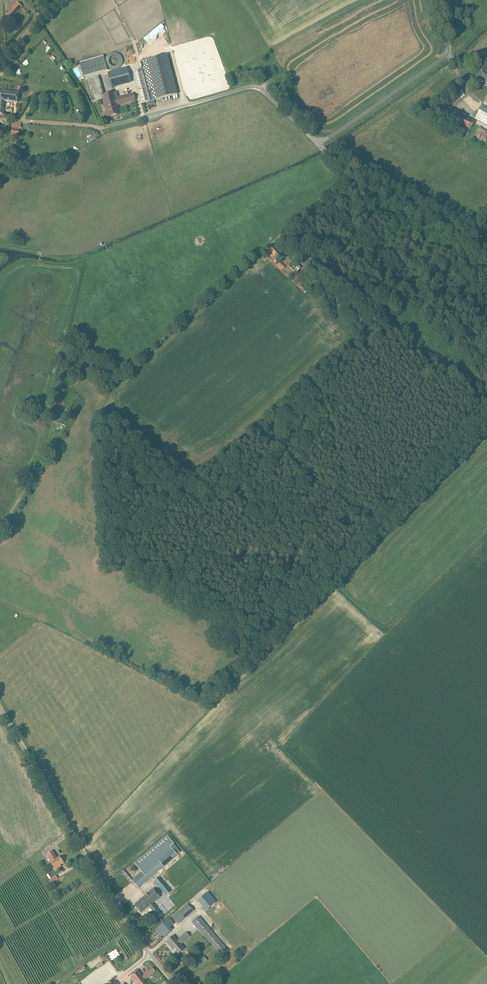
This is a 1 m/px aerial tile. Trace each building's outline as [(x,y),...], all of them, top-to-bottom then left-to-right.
[(12,9),(7,14),(11,19),(17,13),(22,7),(19,5),(17,3),(12,9)] [(147,35),(139,41),(144,48),(150,44),(148,41),(150,39),(156,35),(153,31),(147,35)] [(167,55),(141,62),(143,69),(142,70),(150,101),(178,94),(167,55)] [(104,56),(80,63),(83,74),(107,68),(104,56)] [(107,68),(83,74),(84,78),(108,72),(107,68)] [(127,69),(108,74),(112,87),(117,86),(114,77),(123,75),(126,84),(130,82),(127,69)] [(150,101),(142,70),(133,72),(142,104),(150,101)] [(482,70),(477,79),(486,84),(486,73),(482,70)] [(123,75),(114,77),(117,86),(126,84),(123,75)] [(97,77),(89,79),(94,93),(101,91),(97,77)] [(94,93),(89,79),(85,80),(92,101),(96,100),(94,93)] [(459,88),(453,93),(458,98),(463,93),(459,88)] [(0,91),(0,113),(3,114),(5,101),(18,103),(20,93),(2,90),(2,91),(0,91)] [(101,91),(94,93),(96,100),(103,98),(102,97),(103,96),(102,96),(101,91)] [(103,96),(102,97),(103,98),(108,117),(120,114),(117,105),(135,101),(133,93),(118,97),(117,93),(114,93),(113,93),(103,96)] [(453,93),(439,106),(446,109),(458,98),(453,93)] [(476,118),(486,124),(486,109),(486,106),(486,97),(476,118)] [(446,109),(439,106),(432,112),(451,120),(452,121),(470,129),(474,122),(446,109)] [(470,129),(452,121),(450,126),(468,134),(470,129)] [(480,127),(476,132),(486,139),(486,131),(480,127)] [(285,258),(275,246),(268,253),(275,261),(273,262),(275,264),(277,263),(277,264),(278,264),(279,262),(285,258)] [(285,268),(279,262),(278,264),(277,264),(276,265),(282,271),(285,268)] [(301,268),(293,262),(288,267),(296,274),(301,268)] [(132,880),(138,888),(164,866),(164,867),(177,855),(181,851),(174,843),(170,846),(166,841),(137,866),(142,871),(132,880)] [(50,860),(56,869),(61,866),(60,865),(64,863),(60,857),(56,859),(54,857),(55,856),(52,851),(45,855),(49,860),(50,860)] [(154,881),(167,895),(172,891),(159,877),(154,881)] [(135,904),(142,912),(149,906),(159,918),(163,915),(153,903),(160,897),(153,889),(146,894),(146,895),(135,904)] [(198,900),(206,910),(217,902),(208,892),(198,900)] [(187,904),(172,917),(177,923),(193,910),(187,904)] [(199,916),(192,922),(222,957),(226,953),(229,951),(217,937),(212,931),(199,916)] [(169,918),(156,930),(163,938),(177,926),(169,918)] [(178,954),(185,948),(181,944),(190,937),(186,932),(178,940),(173,935),(166,942),(173,950),(174,950),(178,954)] [(108,955),(112,961),(120,955),(116,949),(108,955)] [(204,956),(196,962),(200,968),(208,961),(204,956)] [(130,977),(136,983),(148,983),(145,979),(155,971),(153,968),(142,976),(138,971),(130,977)]
